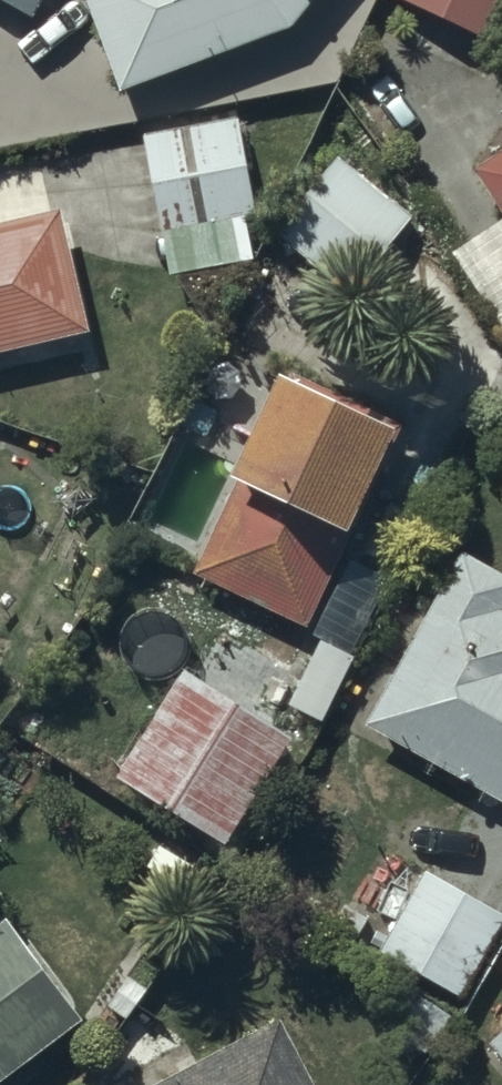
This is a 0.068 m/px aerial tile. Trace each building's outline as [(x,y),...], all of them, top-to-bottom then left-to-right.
[(38,29),(54,0),(0,0),(0,7),(38,29)] [(132,103),(297,42),(333,0),(93,0),(132,103)] [(401,8),(501,55),(501,0),(405,0),(401,8)] [(240,116),(144,133),(170,274),(255,258),(247,214),(257,212),(240,116)] [(410,217),(338,152),(278,219),(351,284),(410,217)] [(501,228),(501,181),(480,195),(501,228)] [(97,347),(70,229),(0,245),(0,369),(97,347)] [(412,442),(299,391),(208,591),(322,642),(412,442)] [(467,573),(371,742),(501,817),(501,593),(467,573)] [(299,757),(192,688),(125,792),(232,860),(299,757)] [(427,875),(385,951),(463,994),(501,924),(501,916),(427,875)] [(16,945),(0,956),(0,1084),(34,1084),(89,1044),(16,945)] [(146,987),(129,975),(109,1004),(125,1016),(146,987)] [(450,1018),(404,984),(379,1018),(425,1052),(450,1018)] [(281,1025),(162,1084),(312,1084),(281,1025)]
